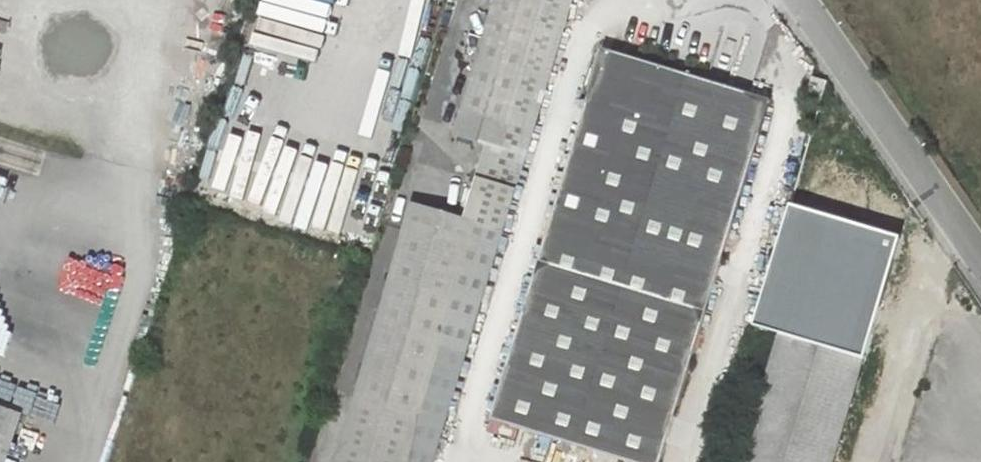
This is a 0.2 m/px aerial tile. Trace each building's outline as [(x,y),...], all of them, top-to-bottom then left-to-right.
[(531,130),(571,0),(496,0),(462,110),(508,124),(531,130)] [(602,48),(490,419),(558,439),(590,448),(634,461),(658,461),(768,99),(746,92),(741,106),(702,94),(706,80),(602,48)] [(295,158),(315,89),(243,69),(205,201),(305,229),(313,201),(310,200),(320,165),(295,158)] [(746,92),(706,80),(702,94),(741,106),(746,92)] [(838,97),(834,92),(829,95),(833,101),(838,97)] [(500,148),(508,124),(462,110),(455,134),(500,148)] [(513,189),(476,177),(462,221),(411,205),(337,461),(431,461),(513,189)] [(861,359),(780,336),(742,461),(831,461),(861,359)] [(0,408),(0,461),(5,461),(21,415),(0,408)] [(590,448),(558,439),(555,450),(586,459),(590,448)] [(586,459),(555,450),(551,461),(585,461),(586,459)]
